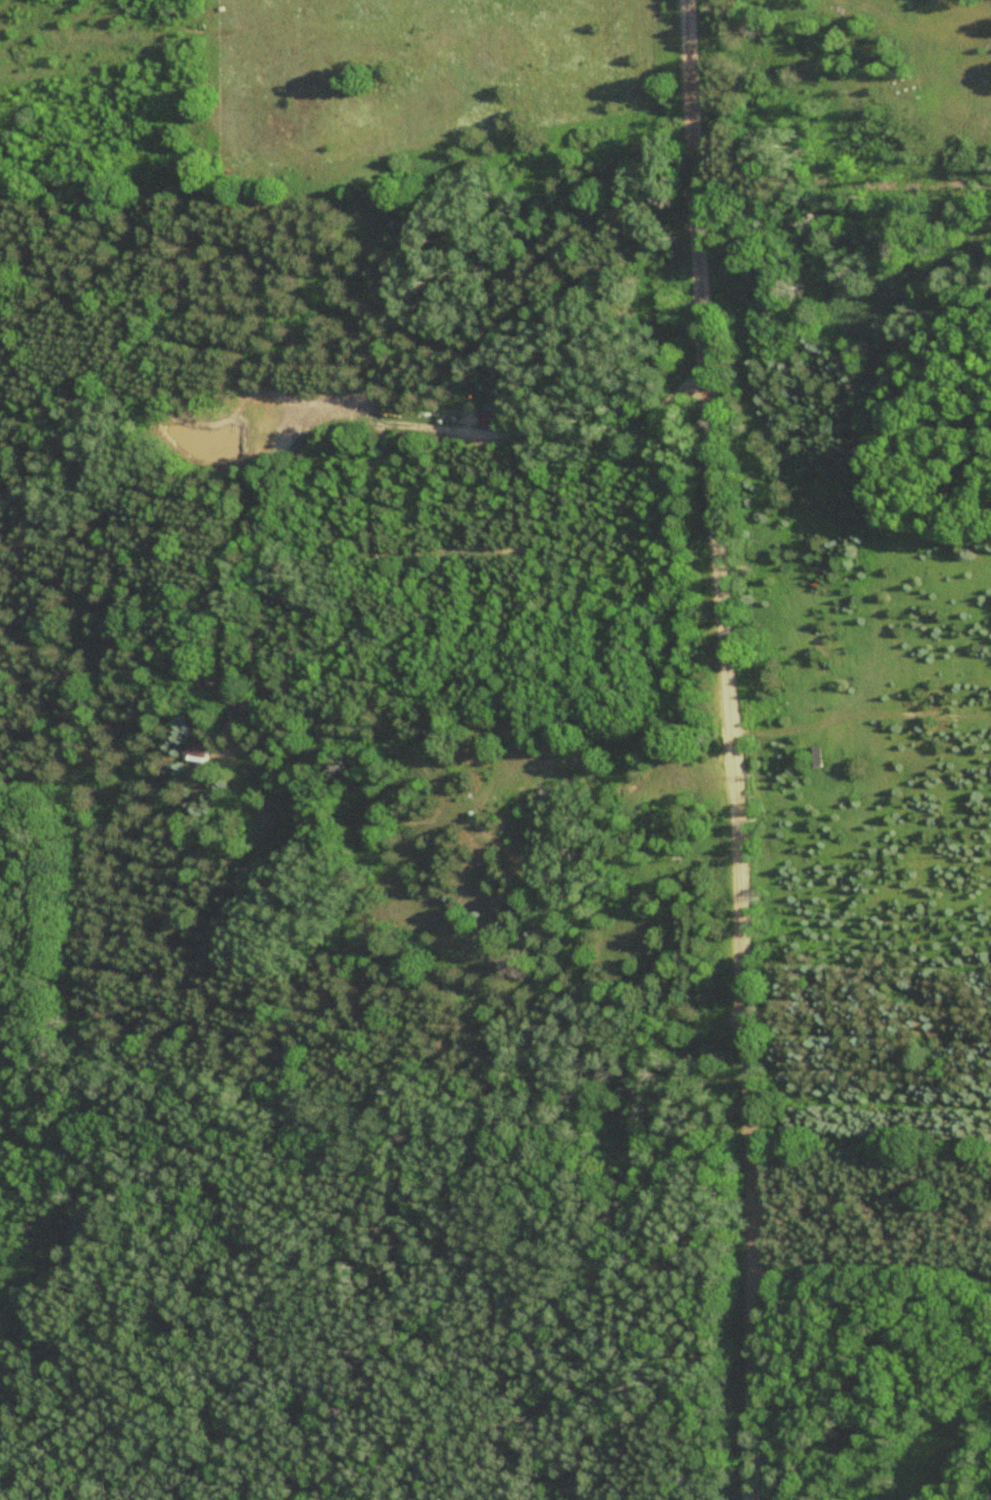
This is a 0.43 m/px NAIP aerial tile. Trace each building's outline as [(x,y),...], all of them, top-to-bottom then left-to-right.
[(215,744),(196,741),(193,760),(212,763),(215,744)] [(811,767),(825,767),(825,746),(811,746),(811,767)]
